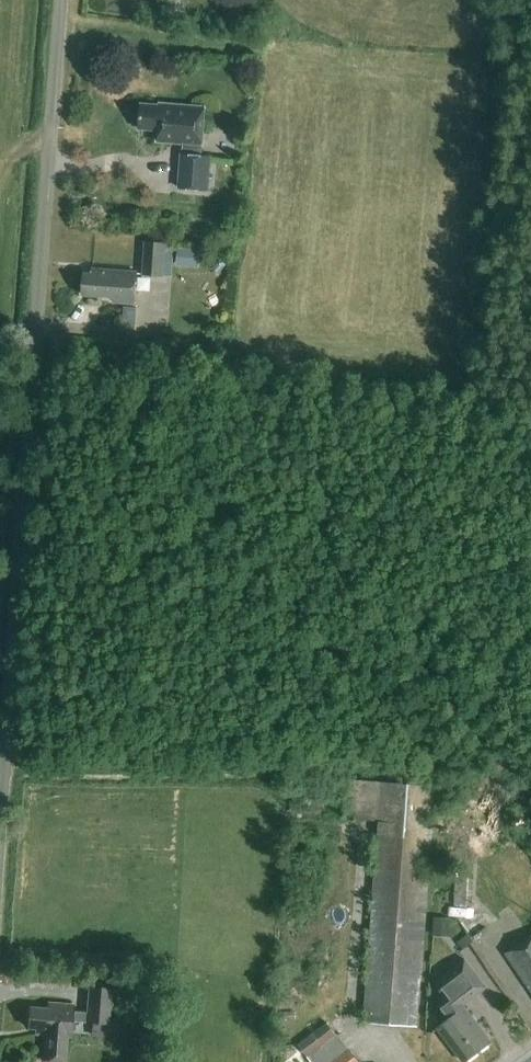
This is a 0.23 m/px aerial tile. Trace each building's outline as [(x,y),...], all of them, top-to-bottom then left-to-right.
[(211,158),(200,157),(205,109),(142,103),(140,128),(158,130),(157,142),(184,144),(182,155),(181,155),(178,188),(208,190),(211,158)] [(184,264),(206,264),(207,243),(184,242),(184,264)] [(142,277),(163,279),(166,245),(145,243),(142,277)] [(219,259),(212,268),(219,274),(226,266),(219,259)] [(91,269),(91,274),(84,273),(82,295),(113,298),(113,303),(133,304),(136,273),(91,269)] [(435,786),(382,782),(349,780),(346,819),(379,822),(364,1023),(417,1027),(435,786)] [(467,907),(467,879),(455,878),(454,906),(448,906),(447,918),(471,920),(471,907),(467,907)] [(433,928),(452,929),(452,921),(434,920),(433,928)] [(457,943),(462,951),(473,944),(468,936),(457,943)] [(530,991),(530,936),(505,954),(530,991)] [(447,993),(441,998),(438,1000),(451,1019),(439,1028),(464,1061),(490,1041),(465,1008),(464,1009),(464,1008),(489,988),(466,959),(438,982),(447,993)] [(72,1011),(73,1005),(48,1003),(48,1009),(30,1007),(28,1028),(35,1028),(34,1034),(45,1035),(43,1061),(48,1061),(64,1061),(66,1036),(70,1037),(72,1020),(108,1023),(111,988),(88,986),(86,1012),(72,1011)] [(337,1037),(327,1023),(299,1044),(312,1061),(359,1061),(339,1036),(337,1037)]
